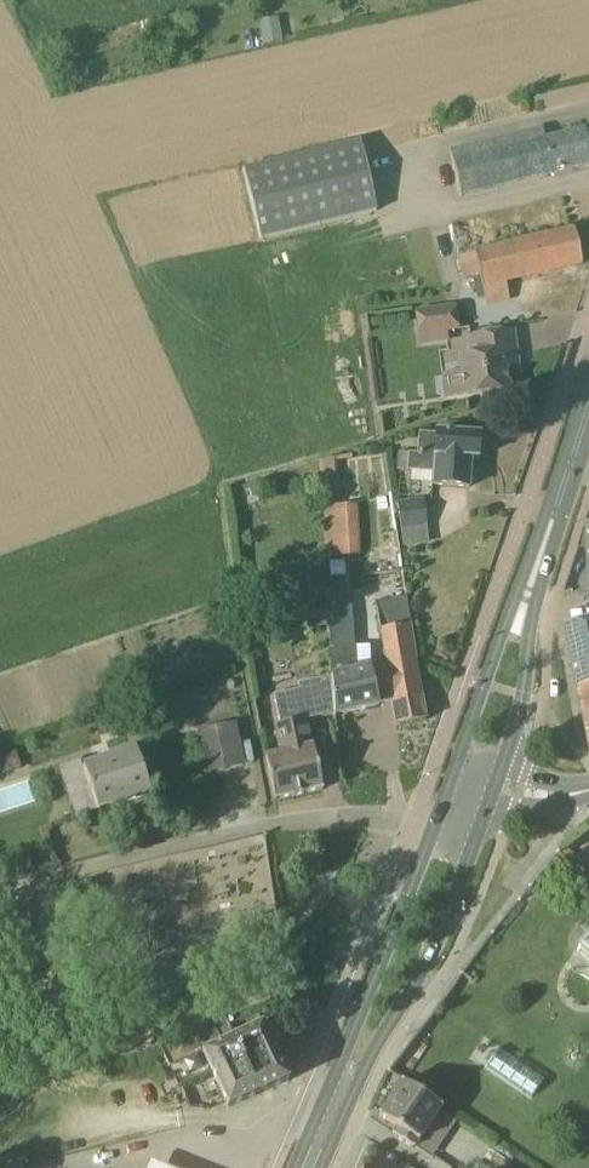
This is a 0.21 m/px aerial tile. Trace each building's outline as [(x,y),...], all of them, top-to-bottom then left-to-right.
[(283,41),(280,24),(260,28),(263,44),(283,41)] [(585,130),(545,139),(543,129),(450,150),(461,194),(588,164),(588,144),(585,130)] [(361,140),(243,169),(260,239),(378,211),(361,140)] [(583,265),(574,228),(474,251),(458,255),(464,279),(480,275),(487,305),(510,299),(506,282),(583,265)] [(457,305),(416,310),(421,346),(450,343),(448,332),(460,330),(457,305)] [(505,358),(517,357),(513,332),(470,338),(472,355),(460,357),(462,372),(466,394),(509,389),(505,358)] [(471,459),(477,459),(479,436),(436,433),(436,434),(419,433),(418,454),(399,452),(397,470),(412,471),(411,482),(433,484),(432,485),(469,488),(471,459)] [(338,457),(320,459),(326,558),(361,555),(358,503),(340,504),(338,457)] [(424,511),(421,499),(398,501),(404,547),(428,544),(424,511)] [(586,524),(579,548),(588,551),(588,524),(586,524)] [(312,591),(328,590),(326,561),(310,562),(312,591)] [(331,577),(347,575),(346,561),(330,562),(331,577)] [(336,714),(380,705),(395,701),(399,725),(425,720),(416,660),(417,660),(407,597),(377,603),(387,667),(358,674),(357,665),(366,665),(365,644),(356,645),(355,624),(349,588),(328,590),(329,599),(331,674),(333,674),(334,679),(334,687),(336,711),(336,714)] [(567,628),(578,688),(588,685),(588,624),(567,628)] [(579,688),(578,689),(585,720),(588,719),(588,686),(579,688)] [(322,790),(307,716),(301,689),(275,695),(280,724),(274,726),(279,752),(265,756),(275,801),(322,790)] [(155,701),(137,707),(141,721),(160,715),(155,701)] [(235,724),(198,731),(206,773),(243,767),(235,724)] [(0,755),(0,776),(22,768),(16,750),(0,755)] [(134,750),(82,768),(80,760),(59,768),(76,818),(97,810),(98,812),(150,794),(134,750)] [(577,950),(588,961),(588,938),(577,950)] [(288,1081),(263,1023),(234,1036),(225,1017),(161,1047),(169,1067),(203,1052),(228,1108),(288,1081)] [(529,1095),(541,1078),(500,1050),(488,1067),(529,1095)] [(440,1108),(404,1084),(402,1083),(379,1116),(397,1128),(392,1136),(413,1150),(440,1108)]
